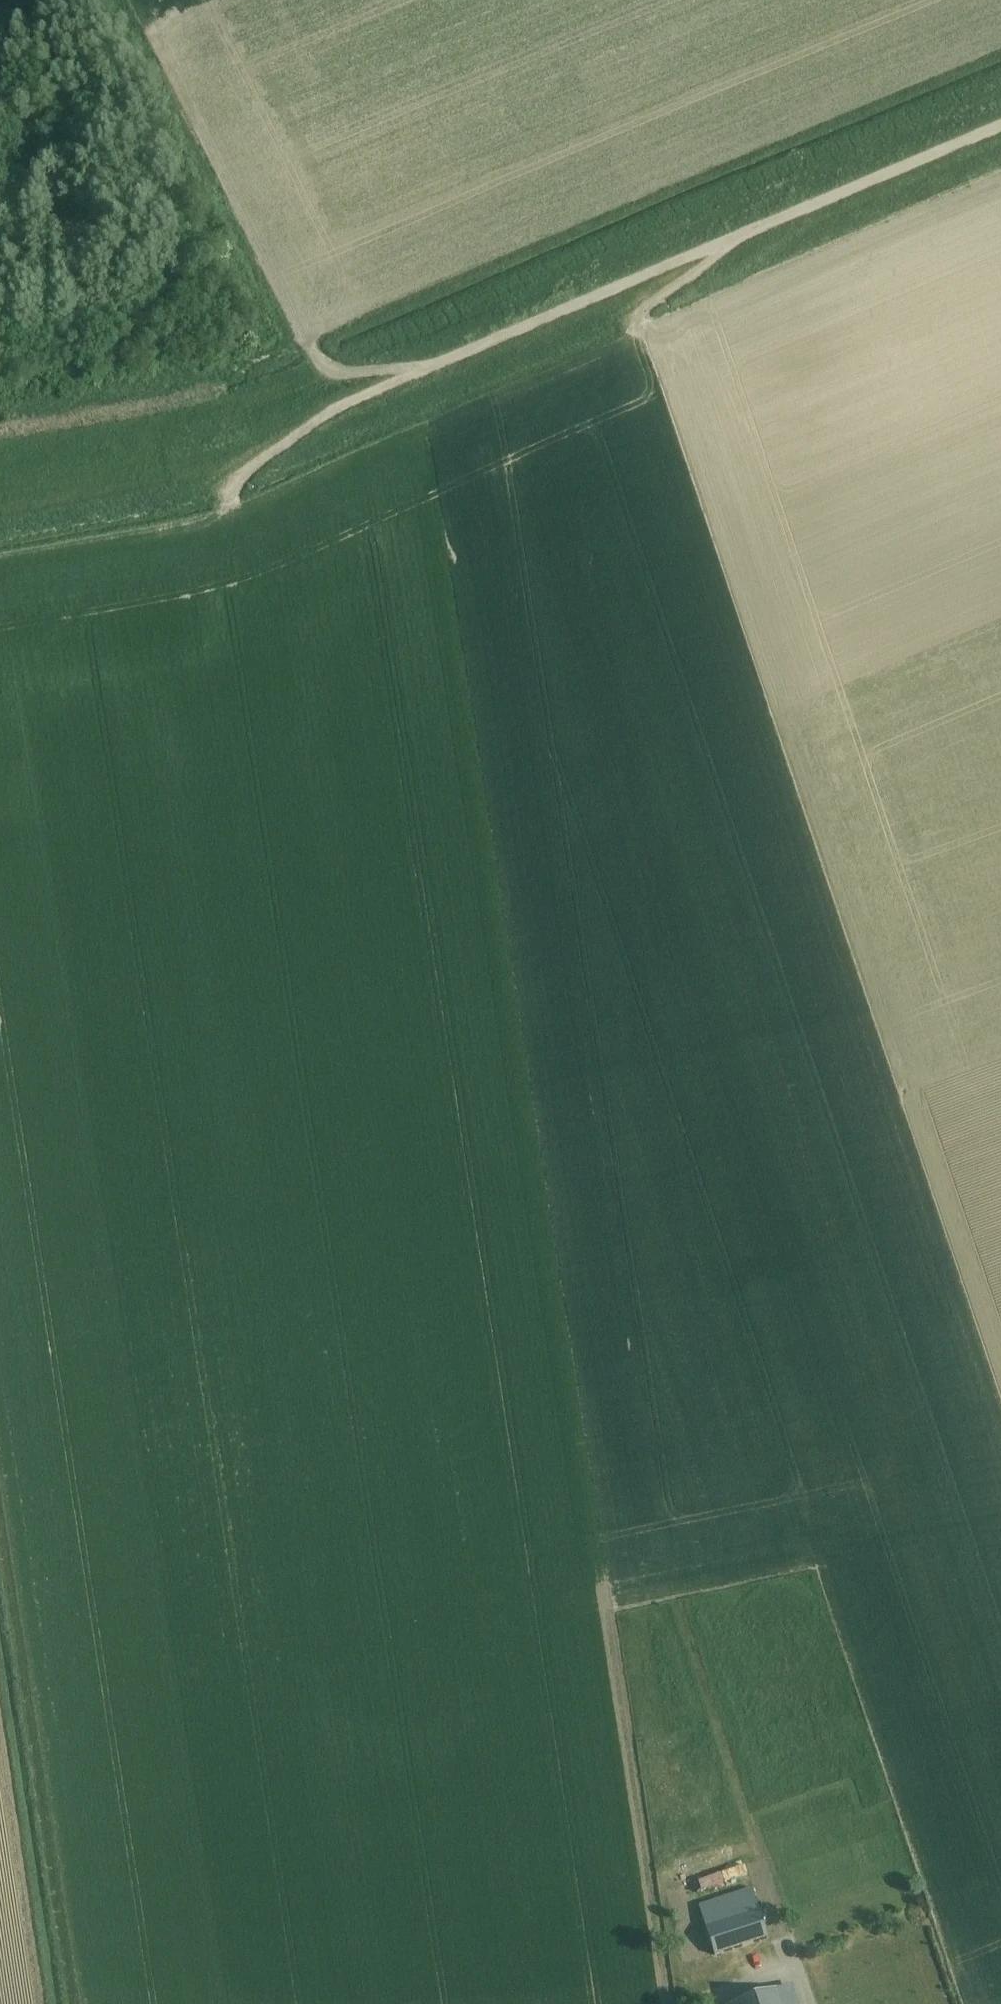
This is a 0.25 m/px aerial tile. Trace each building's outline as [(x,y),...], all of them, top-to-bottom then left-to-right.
[(715,1956),(769,1938),(761,1912),(760,1912),(753,1890),(713,1903),(720,1925),(706,1929),(715,1956)] [(791,1985),(733,2003),(798,2003),(791,1985)]
